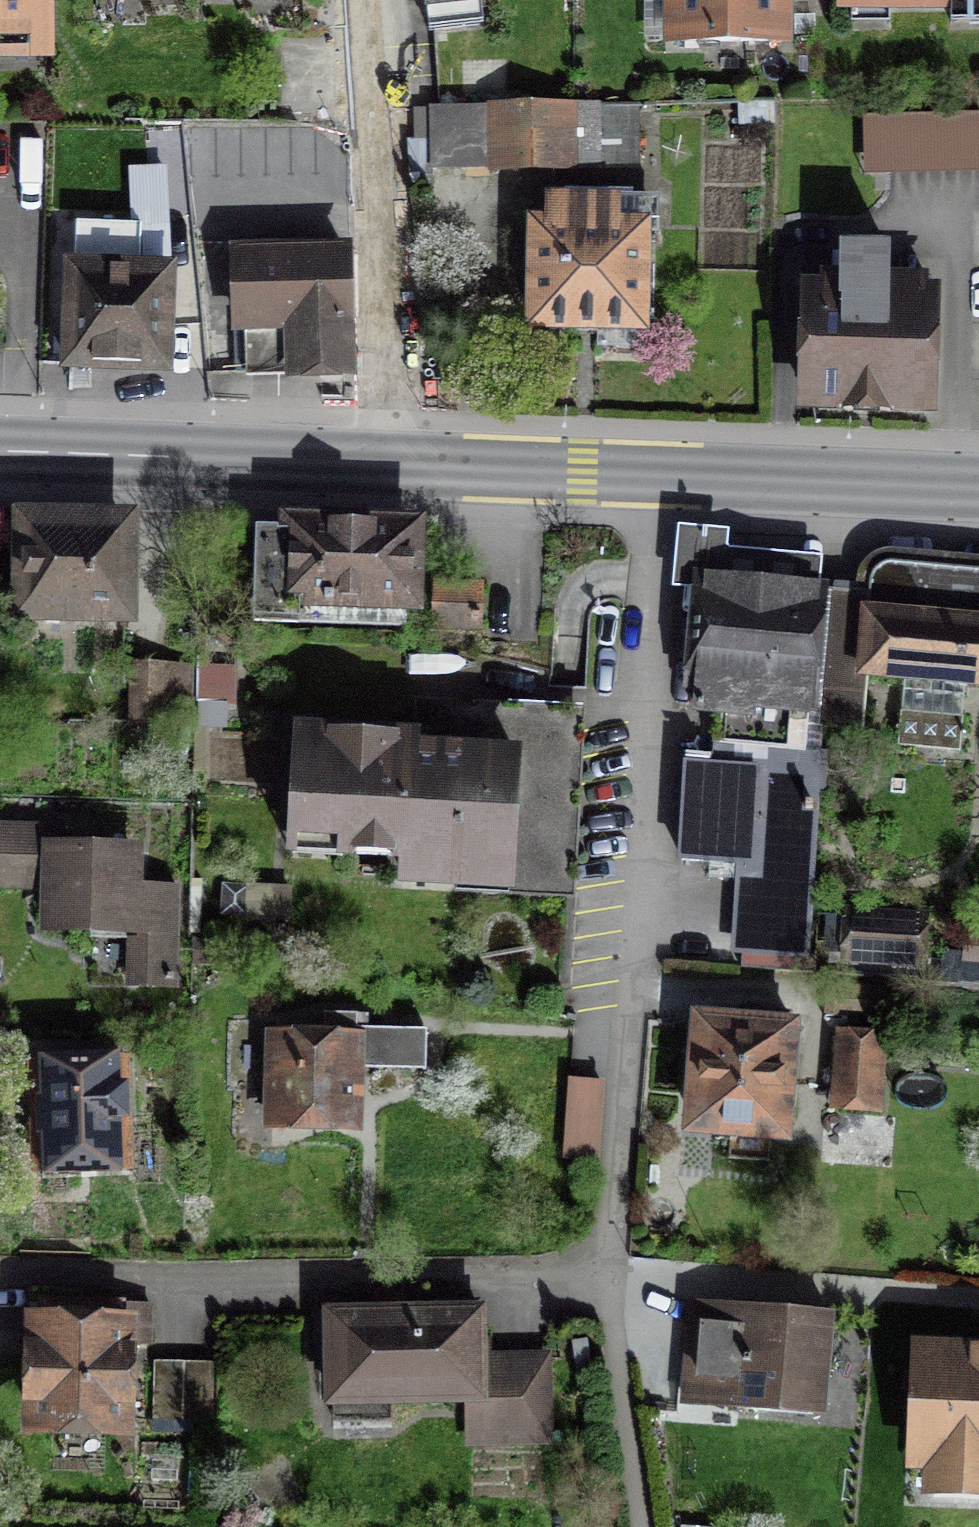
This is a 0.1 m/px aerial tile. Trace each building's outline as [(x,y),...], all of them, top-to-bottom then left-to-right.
[(72,73),(71,0),(0,0),(0,73),(72,73)] [(417,9),(486,0),(416,0),(417,9)] [(781,9),(781,0),(676,0),(676,40),(781,39),(781,9)] [(858,28),(978,26),(978,0),(858,0),(858,28)] [(575,103),(435,104),(435,167),(575,167),(575,103)] [(869,132),(872,193),(978,186),(978,126),(869,132)] [(543,225),(539,344),(660,349),(664,235),(643,235),(643,209),(561,206),(560,225),(543,225)] [(290,343),(293,391),(354,387),(346,254),(246,260),(251,346),(290,343)] [(67,258),(64,364),(171,367),(174,261),(67,258)] [(971,294),(819,287),(812,427),(965,434),(971,294)] [(266,583),(264,622),(306,624),(307,601),(412,606),(415,533),(244,525),(241,581),(266,583)] [(45,532),(41,623),(142,627),(146,536),(45,532)] [(893,566),(872,579),(865,607),(860,705),(978,708),(978,574),(893,566)] [(482,633),(486,586),(440,582),(436,629),(482,633)] [(845,596),(709,584),(696,723),(833,735),(845,596)] [(246,675),(139,673),(138,734),(245,735),(246,675)] [(543,770),(316,757),(310,870),(434,878),(433,894),(536,900),(543,770)] [(818,771),(683,767),(678,864),(732,866),(728,954),(809,955),(818,771)] [(0,831),(0,870),(50,871),(50,899),(49,929),(133,932),(132,983),(175,984),(177,889),(133,888),(134,856),(54,854),(55,833),(0,831)] [(907,919),(848,914),(843,966),(903,971),(907,919)] [(696,1023),(686,1125),(787,1134),(797,1033),(696,1023)] [(886,1036),(833,1031),(829,1116),(883,1121),(886,1036)] [(373,1045),(278,1045),(279,1138),(374,1137),(373,1045)] [(64,1071),(63,1187),(142,1187),(143,1071),(64,1071)] [(613,1093),(572,1091),(568,1167),(610,1169),(613,1093)] [(485,1308),(310,1311),(311,1353),(322,1353),(323,1413),(462,1411),(487,1411),(486,1355),(485,1308)] [(694,1314),(686,1403),(811,1414),(819,1325),(694,1314)] [(25,1319),(22,1427),(120,1430),(123,1321),(25,1319)] [(917,1460),(978,1463),(978,1353),(923,1350),(917,1460)] [(551,1354),(486,1355),(487,1411),(462,1411),(462,1449),(552,1447),(551,1354)] [(211,1366),(161,1364),(158,1418),(208,1421),(211,1366)]
